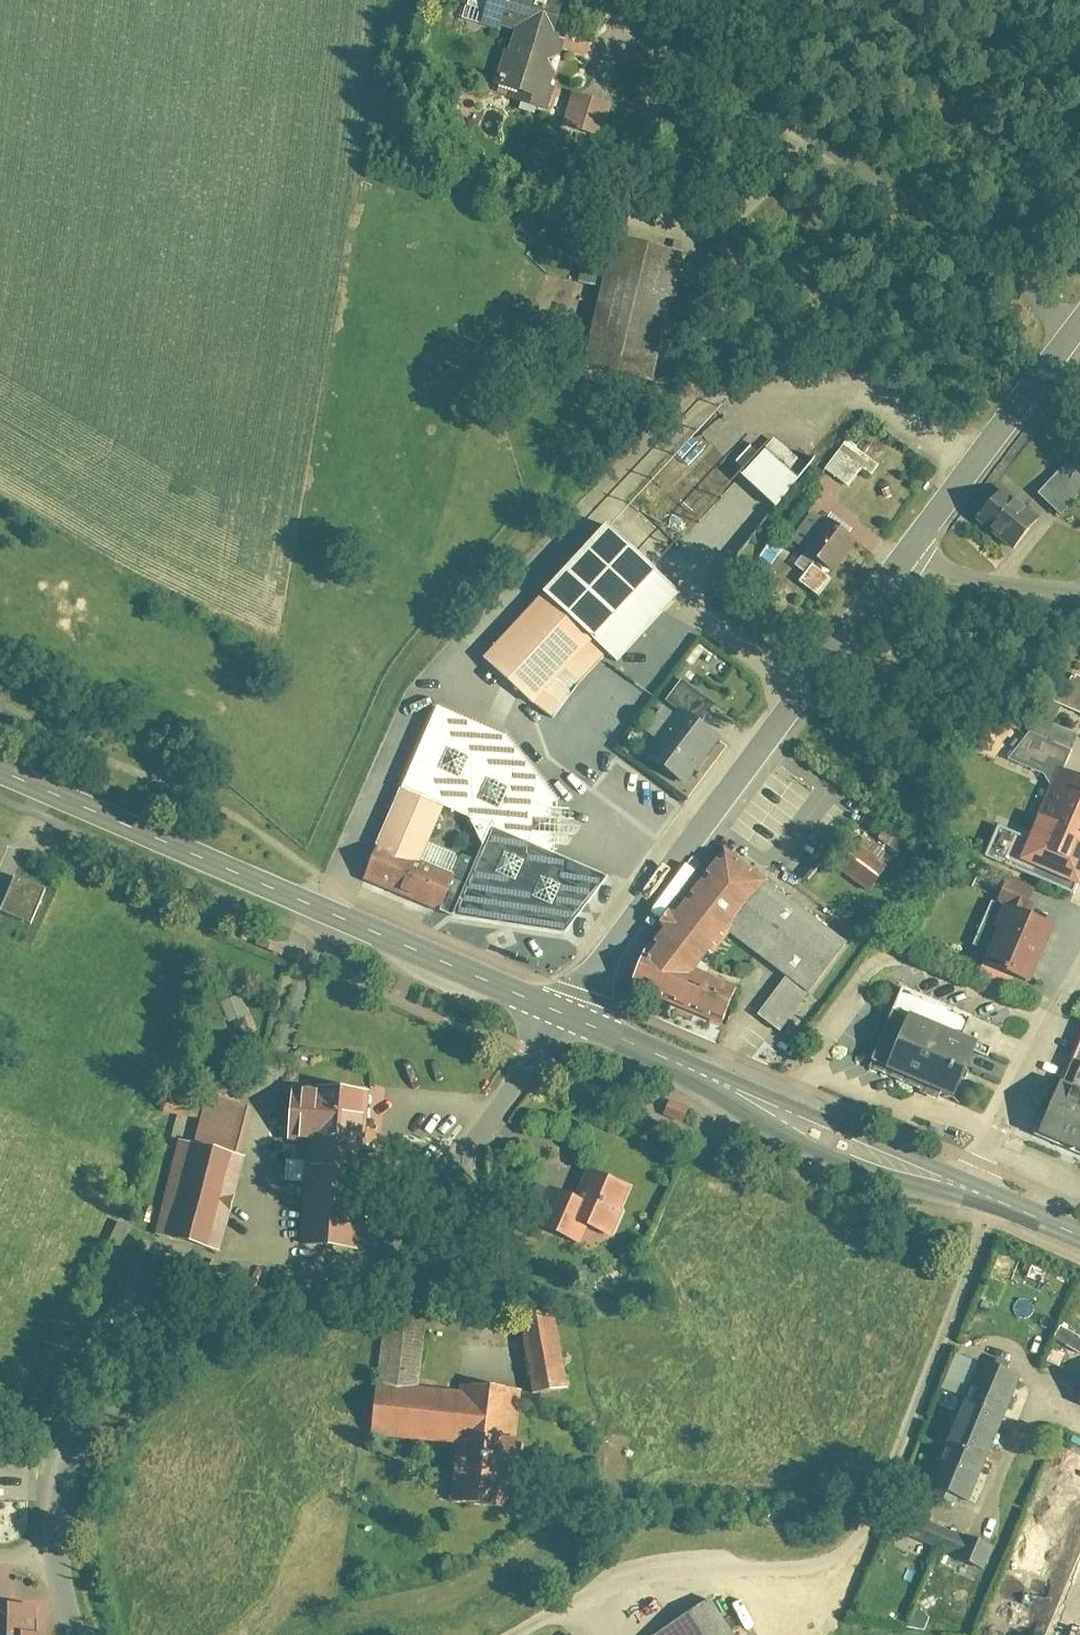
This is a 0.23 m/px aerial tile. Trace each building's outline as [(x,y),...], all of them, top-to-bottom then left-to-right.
[(479,23),(508,33),(487,92),(538,110),(564,39),(547,33),(559,0),(487,0),(479,23)] [(611,104),(574,93),(564,126),(601,138),(611,104)] [(681,251),(612,234),(580,364),(650,380),(681,251)] [(1034,492),(1059,514),(1079,489),(1079,481),(1059,463),(1034,492)] [(991,492),(966,527),(1010,557),(1034,522),(991,492)] [(791,555),(828,582),(856,543),(819,516),(791,555)] [(526,598),(528,600),(478,655),(535,706),(550,717),(576,690),(573,683),(597,656),(616,671),(682,590),(592,517),(526,598)] [(643,758),(685,787),(719,741),(698,726),(713,704),(680,680),(665,702),(677,711),(643,758)] [(405,787),(442,804),(495,829),(474,884),(459,925),(581,945),(622,885),(555,854),(573,815),(507,730),(434,701),(396,783),(405,787)] [(1079,860),(1079,779),(1060,771),(1032,840),(1079,860)] [(417,861),(442,804),(405,787),(367,878),(459,925),(474,884),(417,861)] [(866,839),(845,867),(873,888),(890,865),(887,863),(890,857),(866,839)] [(858,945),(729,851),(627,986),(729,1033),(742,996),(696,975),(731,933),(789,965),(759,1008),(799,1038),(858,945)] [(985,963),(1037,984),(1060,927),(1009,906),(985,963)] [(907,1008),(881,1069),(950,1097),(975,1036),(907,1008)] [(1038,1137),(1079,1155),(1079,1083),(1064,1076),(1038,1137)] [(368,1091),(288,1085),(283,1141),(308,1143),(300,1245),(356,1249),(368,1091)] [(671,1100),(665,1113),(682,1121),(688,1108),(671,1100)] [(215,1243),(243,1157),(187,1138),(158,1225),(215,1243)] [(572,1236),(624,1254),(645,1191),(592,1173),(572,1236)] [(565,1312),(528,1314),(531,1378),(569,1376),(565,1312)] [(966,1405),(1006,1422),(1023,1382),(983,1365),(966,1405)] [(375,1389),(371,1437),(454,1444),(448,1505),(512,1512),(525,1388),(460,1381),(459,1396),(375,1389)] [(948,1444),(989,1462),(1006,1422),(966,1405),(948,1444)] [(931,1485),(971,1502),(989,1462),(948,1444),(931,1485)] [(34,1597),(0,1598),(0,1634),(35,1634),(34,1597)] [(659,1634),(731,1634),(711,1603),(659,1634)]
